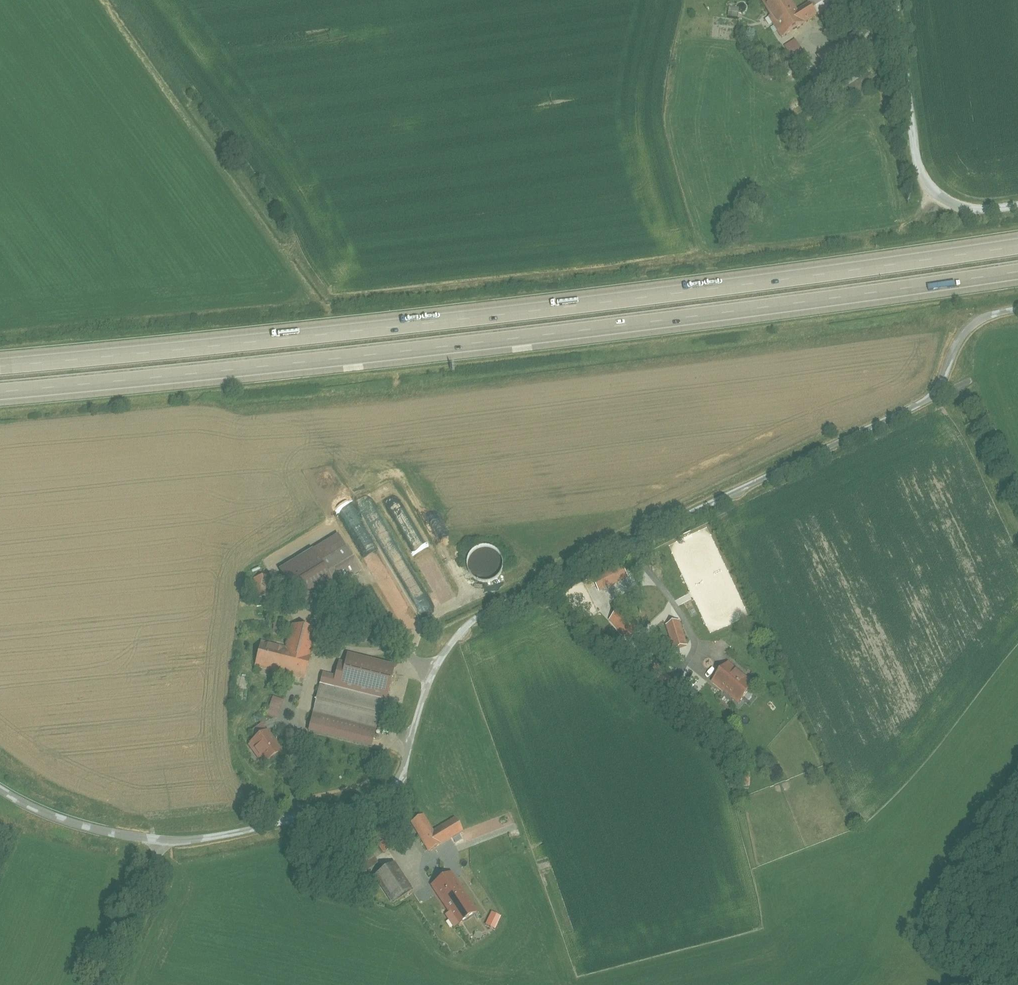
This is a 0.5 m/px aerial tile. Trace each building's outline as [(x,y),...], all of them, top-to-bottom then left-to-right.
[(782,37),(844,0),(814,0),(797,10),(791,0),(760,0),(782,37)] [(737,17),(737,7),(727,6),(727,16),(737,17)] [(807,57),(798,42),(784,50),(792,65),(807,57)] [(342,536),(280,573),(303,612),(319,603),(365,575),(342,536)] [(595,593),(625,579),(617,561),(586,575),(595,593)] [(431,598),(416,607),(422,616),(437,607),(431,598)] [(679,620),(668,622),(673,648),(685,645),(679,620)] [(261,642),(255,668),(308,680),(320,631),(292,624),(287,648),(261,642)] [(727,662),(710,683),(739,707),(756,686),(727,662)] [(323,673),(310,724),(324,727),(378,741),(392,684),(348,672),(346,679),(323,673)] [(286,703),(275,698),(268,714),(280,719),(286,703)] [(286,753),(270,731),(268,732),(264,725),(251,733),(256,740),(250,744),(262,762),(264,761),(267,766),(286,753)] [(740,770),(741,784),(749,784),(748,770),(740,770)] [(425,838),(433,852),(467,830),(465,827),(458,817),(425,838)] [(480,844),(473,847),(475,852),(482,849),(480,844)] [(445,859),(420,874),(454,929),(479,914),(445,859)] [(414,894),(395,864),(379,873),(399,904),(414,894)] [(489,911),(483,925),(494,930),(500,916),(489,911)]
